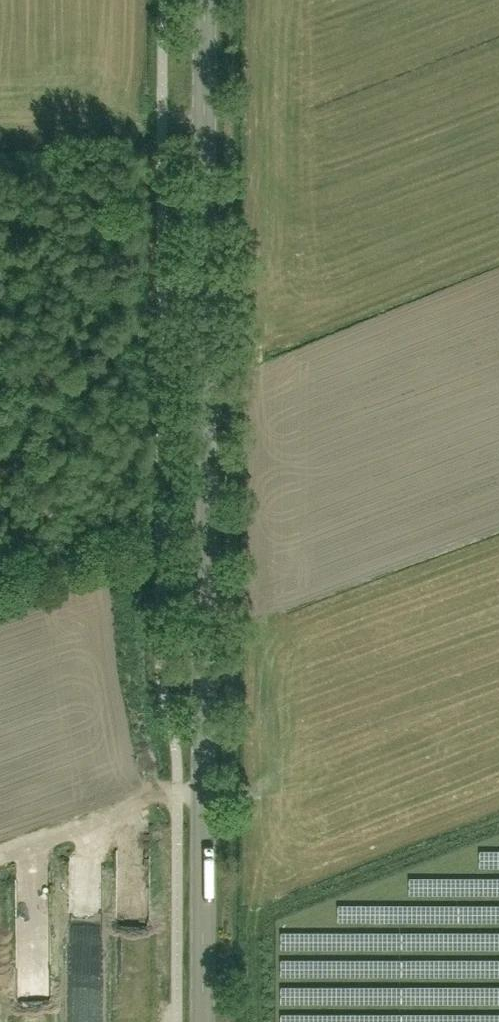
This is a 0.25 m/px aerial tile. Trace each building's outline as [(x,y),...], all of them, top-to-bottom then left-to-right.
[(35,936),(16,937),(19,1021),(39,1021),(35,936)] [(93,1012),(73,1013),(73,1021),(93,1021),(93,1012)]
